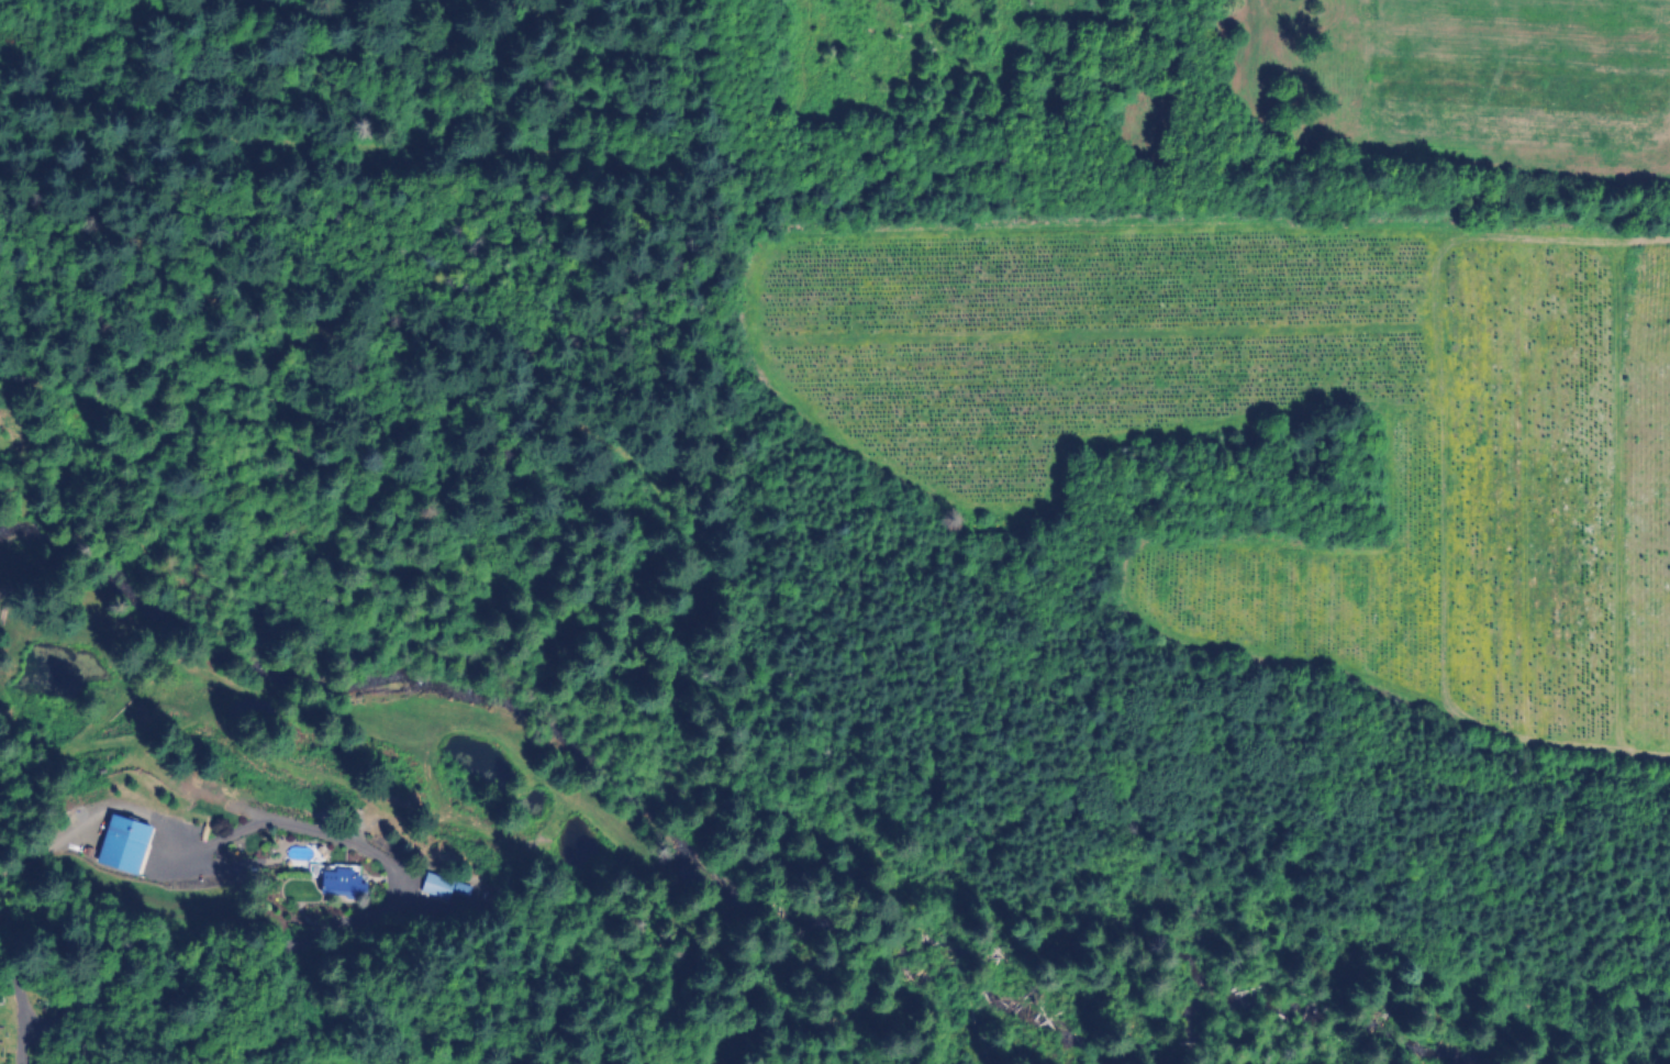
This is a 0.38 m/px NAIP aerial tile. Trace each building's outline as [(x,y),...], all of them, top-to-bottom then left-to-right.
[(94,867),(136,876),(146,827),(104,818),(94,867)] [(317,895),(361,898),(362,884),(356,884),(357,872),(319,869),(317,895)] [(417,893),(446,901),(448,894),(464,899),(468,887),(422,874),(417,893)]
